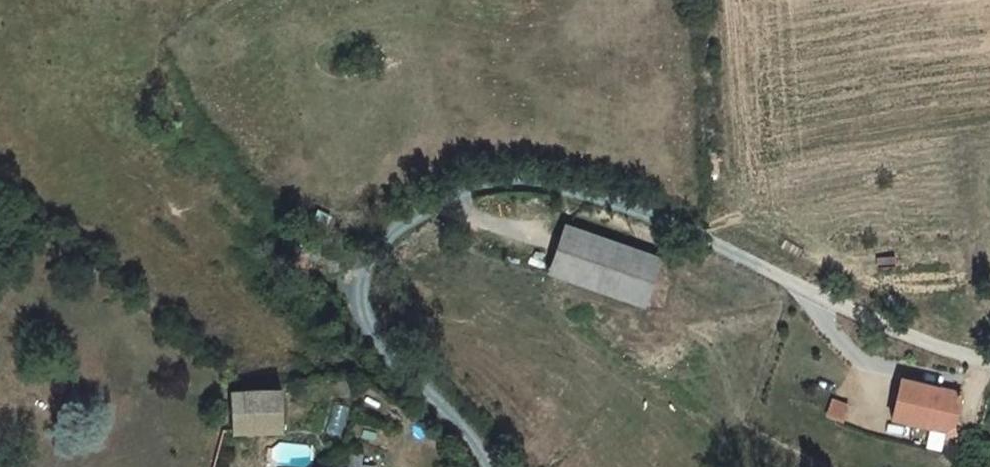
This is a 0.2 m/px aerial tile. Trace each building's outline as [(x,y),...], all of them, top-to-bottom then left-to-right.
[(645,299),(659,252),(564,224),(550,269),(645,299)] [(899,379),(890,418),(942,432),(952,426),(960,394),(899,379)] [(288,392),(239,395),(239,436),(289,434),(288,392)] [(370,455),(355,454),(354,466),(369,466),(370,455)]
